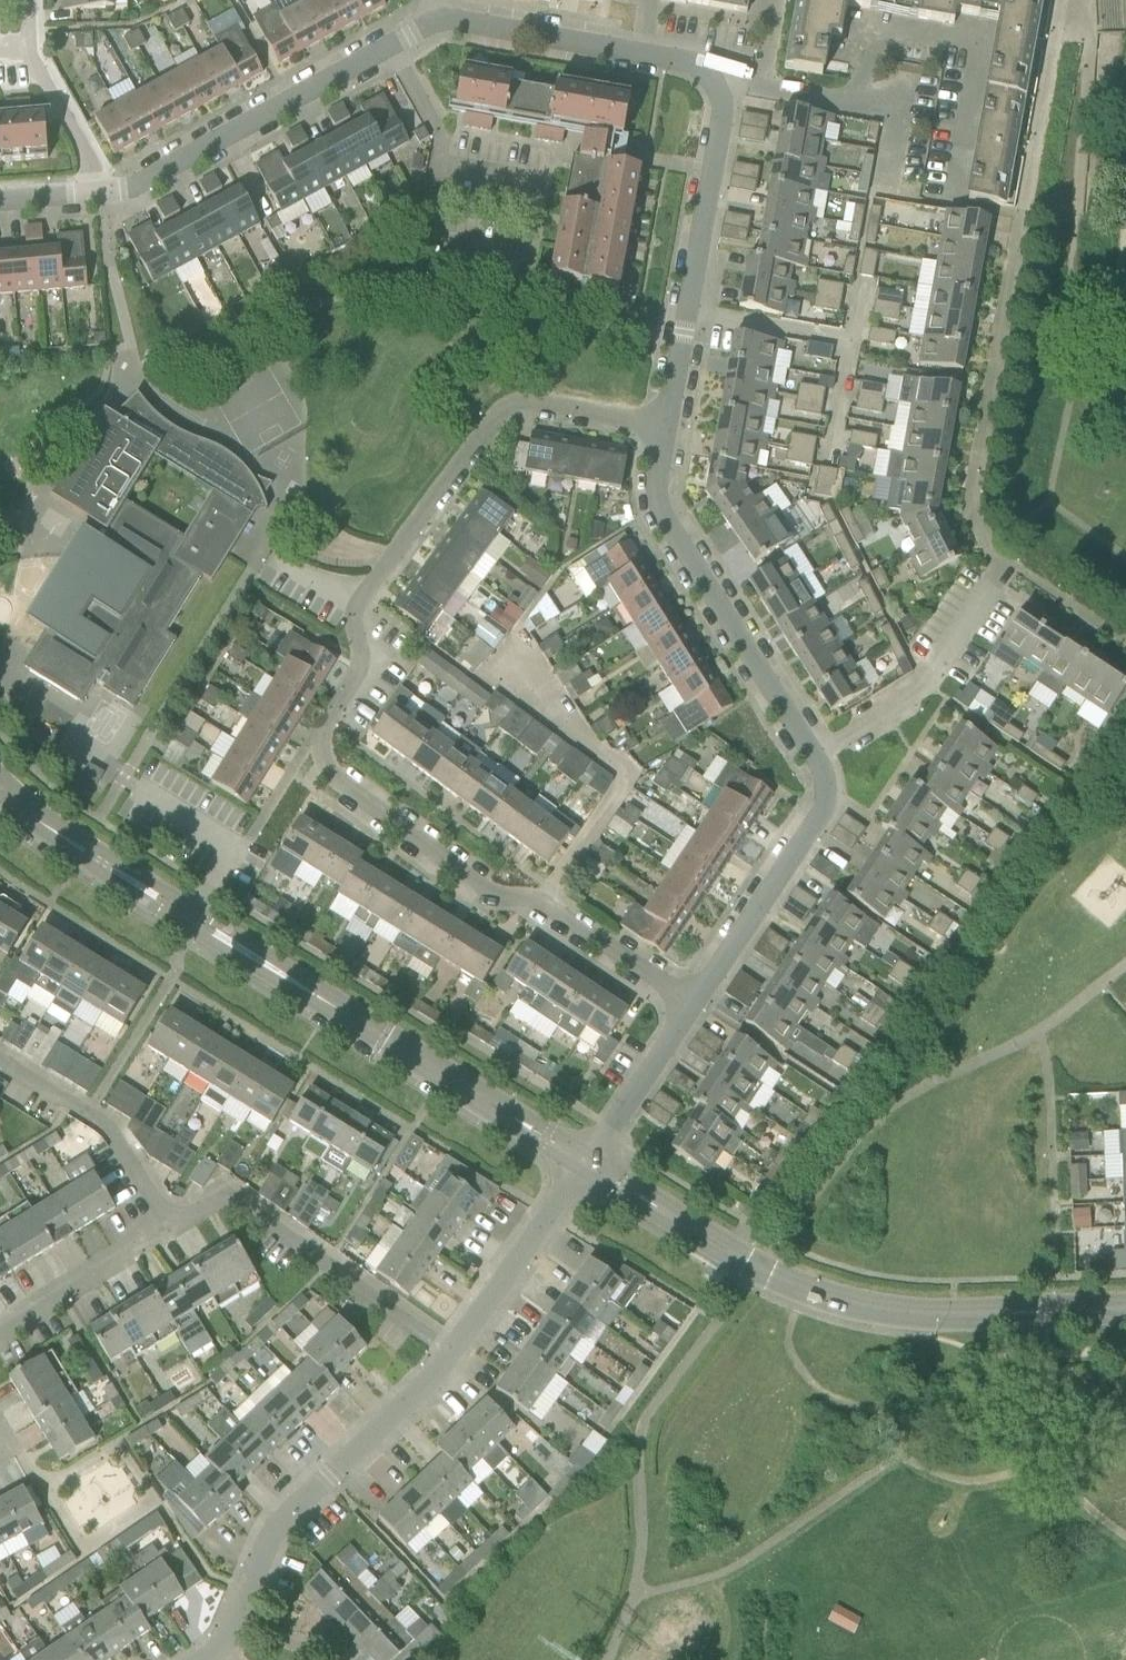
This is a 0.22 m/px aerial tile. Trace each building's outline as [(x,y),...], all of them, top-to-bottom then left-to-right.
[(65,10),(114,8),(114,0),(64,0),(65,10)] [(301,53),(282,17),(273,0),(246,0),(245,1),(279,64),(301,53)] [(303,5),(322,40),(343,29),(327,0),(312,0),(303,5)] [(364,18),(354,0),(327,0),(343,29),(364,18)] [(364,18),(386,6),(383,0),(354,0),(364,18)] [(662,1),(687,5),(687,3),(748,14),(750,0),(662,0),(662,1)] [(829,39),(834,14),(846,16),(847,5),(848,0),(799,0),(791,45),(789,45),(785,69),(793,71),(823,76),(829,39)] [(847,5),(871,9),(872,3),(918,11),(917,17),(954,24),(957,12),(959,0),(848,0),(847,5)] [(1033,50),(1031,50),(1033,40),(1034,41),(1039,14),(1042,0),(959,0),(957,12),(980,17),(981,10),(1002,14),(988,92),(1024,99),(1033,50)] [(301,53),(322,40),(303,5),(282,17),(301,53)] [(182,10),(175,14),(183,28),(190,24),(182,10)] [(183,28),(175,14),(168,18),(175,32),(183,28)] [(223,49),(242,85),(264,73),(238,26),(215,38),(222,50),(223,49)] [(139,30),(132,34),(139,48),(147,43),(139,30)] [(77,50),(85,50),(85,34),(76,35),(77,50)] [(93,34),(85,34),(85,50),(94,49),(93,34)] [(139,48),(132,34),(124,38),(132,52),(139,48)] [(202,61),(221,96),(242,85),(223,49),(222,50),(202,61)] [(175,63),(180,73),(200,108),(221,96),(202,61),(196,51),(175,63)] [(623,143),(631,95),(558,82),(556,92),(512,84),(513,74),(464,65),(457,107),(586,130),(582,150),(581,159),(573,157),(551,277),(620,289),(641,169),(610,164),(611,155),(613,155),(616,141),(623,143)] [(180,73),(159,84),(179,120),(200,108),(180,73)] [(159,84),(138,96),(158,132),(179,120),(159,84)] [(111,98),(117,108),(136,143),(158,132),(138,96),(133,86),(111,98)] [(1005,207),(1013,157),(1012,157),(1013,147),(1015,148),(1024,99),(988,92),(969,200),(999,206),(1005,207)] [(410,142),(384,95),(361,108),(367,119),(387,155),(410,142)] [(30,100),(7,102),(8,114),(31,112),(30,100)] [(336,109),(343,123),(351,119),(343,105),(336,109)] [(117,108),(95,119),(115,155),(136,143),(117,108)] [(780,133),(824,141),(826,128),(832,129),(834,116),(785,108),(780,133)] [(336,127),(343,123),(336,109),(328,113),(336,127)] [(466,115),(464,127),(491,132),(494,119),(466,115)] [(49,159),(45,117),(0,121),(0,163),(49,159)] [(347,131),(366,166),(387,155),(367,119),(347,131)] [(867,141),(877,143),(880,125),(871,123),(867,141)] [(294,132),(301,146),(309,142),(301,128),(294,132)] [(430,138),(424,128),(414,133),(420,144),(430,138)] [(537,128),(535,139),(562,144),(564,133),(537,128)] [(326,142),(346,177),(366,166),(347,131),(326,142)] [(294,150),(301,146),(294,132),(286,136),(294,150)] [(776,159),(825,167),(826,163),(820,163),(824,141),(780,133),(776,159)] [(306,153),(325,189),(346,177),(326,142),(306,153)] [(305,200),(285,165),(279,153),(256,165),(282,212),(277,215),(283,226),(311,210),(305,200)] [(285,165),(305,200),(325,189),(306,153),(285,165)] [(423,171),(425,157),(415,155),(412,169),(423,171)] [(862,174),(871,176),(874,158),(865,156),(862,174)] [(823,179),(825,167),(776,159),(771,184),(814,191),(817,178),(823,179)] [(868,194),(871,176),(862,174),(859,192),(868,194)] [(208,179),(215,193),(223,189),(215,175),(208,179)] [(215,193),(208,179),(200,184),(208,197),(215,193)] [(814,191),(771,184),(767,209),(816,217),(818,210),(811,209),(814,191)] [(269,238),(241,189),(220,200),(240,236),(247,250),(269,238)] [(166,203),(173,216),(181,212),(173,198),(166,203)] [(219,247),(240,236),(220,200),(199,212),(219,247)] [(165,220),(173,216),(166,203),(158,207),(165,220)] [(862,226),(865,207),(855,206),(852,224),(862,226)] [(872,207),(868,225),(879,227),(882,209),(872,207)] [(805,241),(806,240),(821,243),(824,226),(815,224),(816,217),(767,209),(763,233),(805,241)] [(198,259),(219,247),(199,212),(178,223),(198,259)] [(990,220),(966,215),(947,212),(942,238),(986,246),(990,220)] [(277,215),(266,221),(272,231),(282,226),(283,226),(277,215)] [(128,236),(154,283),(177,271),(157,235),(151,223),(128,236)] [(198,259),(178,223),(157,235),(177,271),(198,259)] [(849,242),(859,244),(862,226),(852,224),(849,242)] [(875,245),(879,227),(868,225),(865,243),(875,245)] [(34,227),(35,243),(44,242),(42,226),(34,227)] [(287,236),(282,226),(272,231),(278,241),(287,236)] [(26,244),(35,243),(34,227),(25,227),(26,244)] [(763,233),(759,257),(758,258),(793,265),(792,266),(807,268),(809,259),(802,258),(805,241),(763,233)] [(62,290),(88,287),(83,234),(57,236),(58,249),(62,290)] [(942,238),(938,263),(981,271),(986,246),(942,238)] [(38,292),(62,290),(58,249),(35,251),(38,292)] [(860,276),(873,278),(874,279),(879,252),(865,250),(860,276)] [(15,294),(38,292),(35,251),(11,253),(15,294)] [(15,294),(11,253),(0,254),(0,295),(15,294)] [(745,282),(794,291),(795,283),(789,282),(792,266),(793,265),(758,258),(759,257),(749,256),(745,282)] [(853,277),(856,258),(846,256),(843,275),(853,277)] [(981,271),(938,263),(933,288),(977,296),(981,271)] [(816,295),(842,299),(845,285),(818,281),(816,295)] [(740,308),(783,316),(787,297),(792,298),(794,291),(745,282),(740,308)] [(977,296),(933,288),(929,313),(972,321),(977,296)] [(875,303),(902,308),(904,294),(878,289),(875,303)] [(840,313),(840,312),(842,299),(816,295),(813,308),(840,313)] [(900,322),(902,308),(875,303),(873,317),(900,322)] [(972,321),(929,313),(924,338),(968,346),(972,321)] [(871,328),(868,342),(895,347),(897,333),(871,328)] [(169,337),(174,346),(184,341),(179,332),(169,337)] [(94,335),(95,346),(107,345),(105,334),(94,335)] [(731,360),(774,368),(777,351),(783,352),(784,343),(735,334),(731,360)] [(968,346),(924,338),(920,364),(963,372),(968,346)] [(831,361),(834,347),(807,343),(805,357),(831,361)] [(13,350),(0,350),(0,361),(13,360),(13,350)] [(726,385),(775,394),(777,386),(771,384),(774,368),(731,360),(726,385)] [(954,386),(917,379),(912,406),(955,413),(957,402),(960,387),(954,386)] [(858,396),(885,401),(887,387),(861,382),(858,396)] [(798,398),(824,403),(826,389),(800,384),(798,398)] [(722,410),(765,418),(768,401),(774,402),(775,394),(726,385),(722,410)] [(24,667),(84,704),(97,682),(105,687),(104,690),(134,709),(177,640),(167,634),(203,576),(212,582),(229,555),(257,509),(266,507),(267,509),(268,509),(267,505),(264,497),(273,484),(251,475),(249,472),(245,468),(241,463),(238,461),(236,459),(231,455),(228,453),(222,450),(222,449),(217,446),(211,444),(205,442),(197,439),(189,436),(182,432),(179,431),(172,426),(168,424),(162,419),(156,413),(153,411),(147,405),(145,401),(142,398),(138,392),(137,392),(138,394),(115,417),(105,411),(51,497),(94,523),(89,532),(83,528),(65,557),(26,620),(46,632),(24,667)] [(882,414),(885,401),(858,396),(856,410),(882,414)] [(821,416),(824,403),(798,398),(795,412),(821,416)] [(955,413),(912,406),(908,431),(951,438),(955,413)] [(717,435),(766,444),(768,436),(762,435),(765,418),(722,410),(717,435)] [(951,438),(908,431),(903,456),(946,463),(951,438)] [(849,446),(862,448),(876,451),(878,437),(852,432),(849,446)] [(517,442),(512,469),(550,476),(557,437),(533,433),(530,445),(517,442)] [(791,434),(789,448),(815,453),(817,439),(791,434)] [(765,451),(766,444),(717,435),(713,460),(747,467),(747,468),(756,470),(759,450),(765,451)] [(550,476),(573,481),(581,442),(557,437),(550,476)] [(573,481),(597,486),(605,446),(581,442),(573,481)] [(597,486),(621,490),(629,450),(605,446),(597,486)] [(862,448),(849,446),(847,459),(841,457),(839,471),(854,473),(856,461),(859,462),(862,448)] [(815,453),(789,448),(786,462),(812,466),(815,453)] [(946,463),(903,456),(890,453),(886,479),(892,480),(899,481),(908,482),(936,487),(936,486),(942,487),(946,463)] [(744,486),(747,468),(747,467),(713,460),(707,494),(744,486)] [(839,471),(820,467),(818,477),(837,480),(839,471)] [(818,477),(816,486),(835,489),(837,480),(818,477)] [(886,509),(902,513),(901,518),(938,513),(942,487),(936,486),(936,487),(908,482),(899,481),(892,480),(886,509)] [(754,500),(744,486),(707,494),(726,521),(755,501),(754,500)] [(833,499),(835,489),(816,486),(815,495),(833,499)] [(515,515),(482,491),(468,510),(500,534),(515,515)] [(740,542),(782,513),(777,507),(772,510),(761,495),(754,500),(755,501),(726,521),(740,542)] [(829,505),(819,509),(828,526),(837,522),(829,505)] [(840,512),(849,529),(858,525),(857,524),(853,515),(849,508),(840,512)] [(486,554),(500,534),(468,510),(453,530),(486,554)] [(786,520),(782,513),(740,542),(756,564),(792,539),(781,523),(786,520)] [(938,513),(901,518),(917,550),(918,551),(944,538),(944,539),(949,537),(938,513)] [(601,542),(604,524),(593,523),(590,540),(601,542)] [(866,542),(858,525),(849,529),(857,546),(866,542)] [(453,530),(439,549),(471,574),(486,554),(453,530)] [(843,556),(851,551),(843,534),(834,539),(843,556)] [(918,551),(917,550),(910,554),(922,579),(961,559),(949,537),(944,539),(944,538),(918,551)] [(576,552),(578,541),(568,539),(566,550),(576,552)] [(607,585),(643,562),(630,542),(584,571),(598,593),(608,586),(607,585)] [(471,574),(439,549),(424,569),(457,593),(471,574)] [(542,549),(535,559),(547,567),(554,558),(542,549)] [(851,551),(843,556),(851,572),(860,568),(851,551)] [(764,604),(801,581),(787,558),(755,579),(750,582),(764,604)] [(656,583),(643,562),(607,585),(608,586),(620,605),(656,583)] [(539,565),(527,581),(541,590),(553,575),(539,565)] [(410,589),(442,613),(442,612),(457,593),(424,569),(410,589)] [(871,574),(879,591),(888,586),(880,570),(871,574)] [(865,601),(874,597),(866,580),(857,585),(865,601)] [(801,581),(764,604),(777,626),(815,602),(801,581)] [(669,603),(656,583),(620,605),(633,626),(669,603)] [(420,626),(428,632),(442,613),(410,589),(395,608),(420,626)] [(515,606),(525,614),(534,602),(524,594),(519,601),(515,606)] [(515,606),(519,601),(512,596),(508,601),(515,606)] [(883,613),(874,597),(865,601),(874,618),(883,613)] [(777,626),(791,647),(828,624),(815,602),(777,626)] [(681,624),(669,603),(633,626),(646,646),(681,624)] [(496,608),(489,618),(510,632),(524,614),(511,604),(504,614),(496,608)] [(258,605),(252,615),(280,632),(286,622),(258,605)] [(1026,607),(1001,644),(1023,658),(1048,622),(1039,615),(1026,607)] [(915,613),(900,620),(906,633),(921,626),(915,613)] [(539,615),(530,620),(534,627),(543,622),(539,615)] [(491,647),(500,634),(484,621),(474,634),(491,647)] [(1023,658),(1044,672),(1069,636),(1048,622),(1023,658)] [(659,667),(694,644),(681,624),(646,646),(647,648),(658,665),(659,667)] [(842,646),(828,624),(791,647),(804,669),(842,646)] [(889,646),(898,641),(889,625),(881,629),(889,646)] [(428,632),(420,626),(416,632),(424,638),(428,632)] [(289,660),(323,681),(336,661),(290,632),(277,655),(288,661),(289,660)] [(557,635),(544,643),(548,650),(561,642),(557,635)] [(1044,672),(1066,686),(1090,650),(1069,636),(1044,672)] [(475,673),(493,652),(477,638),(459,658),(475,673)] [(906,658),(898,641),(889,646),(897,662),(906,658)] [(567,650),(561,642),(548,650),(553,658),(567,650)] [(707,665),(694,644),(659,667),(672,687),(707,665)] [(236,646),(231,653),(245,661),(249,654),(236,646)] [(804,669),(818,690),(855,667),(842,646),(804,669)] [(418,664),(427,670),(444,683),(454,669),(428,650),(418,664)] [(1066,686),(1087,701),(1111,664),(1090,650),(1066,686)] [(245,661),(231,653),(227,661),(240,669),(245,661)] [(276,681),(311,702),(323,681),(289,660),(288,661),(276,681)] [(564,688),(583,676),(575,663),(556,675),(564,688)] [(1087,701),(1109,715),(1125,690),(1125,674),(1111,664),(1087,701)] [(720,686),(707,665),(672,687),(683,706),(684,708),(720,686)] [(867,691),(869,689),(855,667),(818,690),(832,713),(857,697),(867,691)] [(453,690),(463,698),(474,684),(454,669),(444,683),(453,690)] [(564,688),(574,702),(592,691),(583,676),(564,688)] [(276,681),(263,701),(298,723),(311,702),(276,681)] [(474,684),(463,698),(481,711),(484,707),(485,707),(492,697),(474,684)] [(962,694),(989,711),(995,701),(987,696),(969,684),(967,687),(962,694)] [(733,706),(720,686),(684,708),(683,706),(673,713),(673,714),(686,735),(733,706)] [(206,694),(219,703),(224,695),(210,687),(206,694)] [(381,725),(373,735),(393,750),(415,720),(403,712),(414,697),(401,687),(375,721),(381,725)] [(867,691),(857,697),(861,703),(872,696),(867,691)] [(983,719),(989,711),(962,694),(959,691),(953,700),(969,710),(983,719)] [(496,692),(492,697),(485,707),(492,713),(497,707),(500,709),(497,713),(506,719),(515,707),(496,692)] [(215,710),(219,703),(206,694),(201,702),(215,710)] [(298,723),(263,701),(252,694),(239,714),(250,722),(285,743),(298,723)] [(518,743),(534,721),(523,713),(515,707),(506,719),(499,729),(518,743)] [(185,728),(198,736),(206,722),(191,713),(182,727),(185,729),(185,728)] [(1003,733),(1009,725),(994,716),(989,723),(1003,733)] [(605,740),(606,739),(618,731),(608,717),(595,725),(601,734),(605,740)] [(412,765),(435,735),(415,720),(393,750),(412,765)] [(554,736),(534,721),(518,743),(537,757),(544,748),(554,736)] [(250,722),(246,729),(238,742),(272,764),(285,743),(250,722)] [(435,735),(412,765),(432,779),(462,738),(443,724),(435,735)] [(947,747),(988,774),(992,767),(987,764),(998,749),(961,724),(947,747)] [(595,725),(591,728),(596,737),(601,734),(595,725)] [(1003,733),(1019,743),(1024,735),(1009,726),(1009,725),(1003,733)] [(185,729),(180,736),(194,744),(199,736),(198,736),(185,728),(185,729)] [(613,744),(617,750),(631,740),(628,735),(613,744)] [(180,736),(176,743),(189,751),(194,744),(180,736)] [(544,748),(553,755),(562,742),(554,736),(544,748)] [(432,779),(451,793),(473,763),(474,764),(482,754),(462,738),(432,779)] [(622,747),(622,748),(626,755),(639,746),(635,739),(622,747)] [(163,758),(179,768),(189,751),(176,743),(173,741),(163,758)] [(238,742),(226,761),(225,763),(260,785),(272,764),(238,742)] [(1030,751),(1045,761),(1050,753),(1035,743),(1030,751)] [(933,768),(969,792),(978,777),(983,781),(988,774),(947,747),(933,768)] [(580,781),(593,763),(573,749),(559,768),(557,771),(576,785),(580,781)] [(1050,753),(1045,761),(1060,771),(1066,764),(1050,753)] [(684,757),(680,763),(679,765),(689,771),(692,773),(697,766),(684,757)] [(680,763),(671,758),(659,776),(671,784),(675,779),(681,784),(689,771),(679,765),(680,763)] [(773,794),(729,765),(718,758),(704,778),(715,786),(714,787),(724,793),(725,792),(760,815),(773,794)] [(225,763),(212,784),(247,805),(260,785),(225,763)] [(451,793),(470,808),(492,778),(474,764),(473,763),(451,793)] [(593,763),(580,781),(587,787),(601,770),(593,763)] [(97,786),(104,774),(89,765),(81,776),(97,786)] [(948,808),(947,809),(959,817),(964,810),(959,806),(969,792),(933,768),(926,777),(919,788),(924,791),(923,792),(948,808)] [(665,793),(671,784),(659,776),(653,785),(665,793)] [(489,822),(512,792),(492,778),(470,808),(489,822)] [(897,805),(938,833),(943,826),(938,823),(947,809),(948,808),(923,792),(924,791),(919,788),(912,783),(897,805)] [(1033,805),(1038,797),(1039,796),(1023,786),(1017,795),(1033,805)] [(509,836),(531,806),(512,792),(489,822),(509,836)] [(712,812),(746,835),(760,815),(725,792),(724,793),(712,812)] [(1028,812),(1033,805),(1017,795),(1013,802),(1028,812)] [(642,814),(630,805),(624,812),(638,821),(642,814)] [(934,840),(938,833),(897,805),(882,827),(890,832),(894,835),(895,834),(919,850),(920,850),(929,836),(934,840)] [(528,851),(550,821),(531,806),(509,836),(528,851)] [(638,821),(624,812),(620,809),(606,829),(624,841),(638,821)] [(712,812),(698,832),(733,855),(746,835),(712,812)] [(283,851),(282,853),(276,863),(296,875),(303,864),(323,832),(301,819),(281,850),(283,851)] [(548,865),(570,835),(550,821),(528,851),(548,865)] [(995,828),(994,830),(989,837),(1004,848),(1005,846),(1010,838),(995,828)] [(343,845),(323,832),(303,864),(323,876),(343,845)] [(698,832),(685,852),(719,875),(733,855),(698,832)] [(890,832),(876,852),(913,876),(922,862),(927,865),(932,858),(920,850),(919,850),(895,834),(894,835),(890,832)] [(995,851),(1000,854),(1004,848),(989,837),(985,844),(995,851)] [(363,857),(343,845),(323,876),(343,889),(358,863),(359,864),(363,857)] [(598,853),(611,861),(616,854),(603,845),(598,853)] [(593,850),(580,869),(598,881),(611,861),(598,853),(593,850)] [(685,852),(671,872),(706,895),(719,875),(685,852)] [(902,891),(913,876),(876,852),(862,873),(903,900),(907,894),(902,891)] [(360,908),(380,877),(359,864),(358,863),(343,889),(339,895),(360,908)] [(976,890),(981,882),(982,881),(967,870),(961,879),(976,890)] [(706,895),(671,872),(658,893),(692,916),(706,895)] [(898,908),(903,900),(862,873),(847,895),(884,919),(894,904),(898,908)] [(381,921),(400,889),(380,877),(360,908),(352,920),(373,933),(381,921)] [(972,896),(976,890),(961,879),(957,886),(972,896)] [(401,933),(420,902),(400,889),(381,921),(401,933)] [(572,891),(568,897),(567,898),(581,907),(585,900),(572,891)] [(679,936),(692,916),(658,893),(645,912),(644,913),(679,936)] [(832,895),(817,917),(853,941),(867,950),(882,928),(836,898),(832,895)] [(268,920),(273,912),(248,896),(243,904),(268,920)] [(13,903),(4,898),(0,898),(0,924),(13,903)] [(401,933),(402,934),(394,947),(414,959),(442,915),(420,902),(401,933)] [(13,903),(0,924),(0,969),(1,969),(28,924),(19,918),(21,915),(15,911),(18,906),(13,903)] [(665,956),(679,936),(644,913),(645,912),(635,904),(620,926),(665,956)] [(948,932),(953,924),(954,923),(939,913),(933,921),(948,932)] [(442,959),(462,928),(442,915),(414,959),(408,969),(428,982),(435,971),(442,959)] [(843,956),(853,941),(817,917),(803,938),(844,966),(848,959),(843,956)] [(943,938),(948,932),(933,921),(928,928),(943,938)] [(293,924),(288,932),(309,945),(313,937),(293,924)] [(18,982),(34,990),(36,987),(35,986),(64,940),(43,927),(21,963),(15,959),(0,985),(0,1011),(18,982)] [(462,972),(482,940),(462,928),(442,959),(462,972)] [(334,949),(327,945),(313,937),(309,945),(329,958),(334,949)] [(839,973),(844,966),(803,938),(788,959),(825,984),(834,969),(839,973)] [(56,999),(85,953),(64,940),(35,986),(36,987),(56,999)] [(484,983),(502,953),(482,940),(462,972),(475,980),(464,996),(477,1004),(488,986),(484,983)] [(950,951),(935,941),(927,953),(942,963),(950,951)] [(547,957),(527,944),(507,973),(502,971),(492,986),(505,995),(514,980),(527,988),(547,957)] [(355,962),(342,954),(334,949),(329,958),(350,970),(355,962)] [(76,1012),(83,1001),(105,966),(85,953),(56,999),(76,1012)] [(567,971),(547,957),(527,988),(518,1002),(538,1015),(567,971)] [(815,998),(825,984),(788,959),(774,980),(816,1008),(820,1001),(815,998)] [(908,980),(914,971),(899,960),(893,969),(908,980)] [(350,970),(370,983),(375,975),(355,962),(350,970)] [(103,1014),(125,978),(105,966),(83,1001),(103,1014)] [(904,986),(908,980),(893,969),(888,976),(904,986)] [(587,984),(567,971),(538,1015),(558,1028),(587,984)] [(391,996),(396,988),(375,975),(370,983),(391,996)] [(124,1027),(147,991),(125,978),(103,1014),(124,1027)] [(811,1015),(816,1008),(774,980),(760,1001),(797,1026),(806,1011),(811,1015)] [(587,1029),(607,998),(587,984),(558,1028),(579,1041),(587,1029)] [(416,1000),(396,988),(391,996),(404,1004),(411,1009),(416,1000)] [(853,1002),(865,1011),(871,1003),(858,994),(853,1002)] [(604,1066),(619,1044),(610,1038),(628,1011),(607,998),(587,1029),(601,1038),(597,1044),(599,1052),(594,1059),(604,1066)] [(431,1021),(436,1013),(416,1000),(411,1009),(418,1013),(431,1021)] [(787,1040),(797,1026),(760,1001),(745,1023),(787,1051),(792,1044),(787,1040)] [(879,1022),(885,1014),(886,1013),(871,1003),(865,1011),(865,1012),(879,1022)] [(171,1011),(148,1047),(169,1061),(192,1025),(171,1011)] [(875,1029),(879,1022),(865,1012),(860,1018),(875,1029)] [(450,1021),(436,1013),(431,1021),(445,1029),(450,1021)] [(10,1045),(23,1053),(36,1031),(24,1023),(10,1045)] [(189,1073),(212,1037),(192,1025),(169,1061),(189,1073)] [(472,1025),(468,1033),(488,1046),(493,1038),(472,1025)] [(36,1064),(42,1068),(57,1043),(57,1044),(64,1034),(56,1029),(51,1032),(48,1038),(36,1031),(23,1053),(34,1060),(36,1064)] [(722,1058),(758,1083),(768,1068),(773,1072),(778,1064),(737,1036),(722,1058)] [(210,1086),(232,1050),(212,1037),(189,1073),(210,1086)] [(493,1038),(488,1046),(509,1059),(514,1051),(493,1038)] [(520,1042),(514,1051),(509,1059),(529,1071),(534,1063),(540,1055),(520,1042)] [(51,1071),(65,1048),(57,1044),(57,1043),(42,1068),(47,1071),(51,1071)] [(822,1043),(814,1054),(823,1060),(825,1057),(830,1048),(822,1043)] [(852,1064),(857,1056),(858,1055),(843,1045),(837,1053),(837,1054),(852,1064)] [(77,1056),(65,1048),(51,1071),(63,1079),(77,1056)] [(847,1071),(852,1064),(837,1054),(837,1053),(830,1048),(825,1057),(831,1062),(832,1061),(847,1071)] [(253,1063),(232,1050),(210,1086),(202,1100),(223,1112),(231,1099),(253,1063)] [(89,1093),(102,1072),(77,1056),(63,1079),(75,1086),(76,1085),(89,1093)] [(748,1097),(758,1083),(722,1058),(708,1080),(748,1107),(753,1100),(748,1097)] [(550,1084),(555,1076),(560,1068),(549,1061),(544,1069),(534,1063),(529,1071),(550,1084)] [(251,1111),(274,1075),(253,1063),(231,1099),(251,1111)] [(273,1125),(279,1115),(284,1118),(293,1103),(288,1100),(295,1089),(274,1075),(251,1111),(273,1125)] [(568,1084),(555,1076),(550,1084),(563,1092),(568,1084)] [(744,1114),(748,1107),(708,1080),(700,1091),(693,1101),(700,1107),(705,1110),(706,1109),(729,1124),(730,1123),(739,1111),(744,1114)] [(132,1121),(146,1098),(121,1082),(107,1105),(132,1121)] [(293,1103),(284,1118),(311,1135),(332,1101),(311,1088),(299,1107),(293,1103)] [(166,1110),(157,1105),(146,1098),(132,1121),(143,1128),(135,1139),(142,1148),(154,1130),(166,1110)] [(352,1114),(332,1101),(311,1135),(312,1136),(304,1150),(323,1161),(352,1114)] [(742,1132),(730,1123),(729,1124),(706,1109),(705,1110),(700,1107),(686,1126),(722,1150),(732,1136),(737,1139),(742,1132)] [(812,1108),(807,1116),(823,1126),(828,1118),(812,1108)] [(352,1161),(373,1126),(352,1114),(323,1161),(344,1175),(352,1161)] [(817,1134),(823,1126),(807,1116),(802,1124),(817,1134)] [(352,1161),(373,1174),(394,1140),(373,1126),(352,1161)] [(712,1164),(722,1150),(686,1126),(670,1148),(711,1177),(717,1168),(712,1164)] [(161,1165),(175,1142),(154,1130),(142,1148),(149,1158),(161,1165)] [(62,1142),(57,1134),(45,1141),(50,1149),(62,1142)] [(1071,1134),(1071,1151),(1089,1151),(1089,1134),(1071,1134)] [(421,1140),(413,1135),(393,1167),(402,1172),(421,1140)] [(45,1141),(33,1148),(25,1153),(30,1161),(38,1156),(50,1149),(45,1141)] [(188,1150),(175,1142),(161,1165),(174,1173),(188,1150)] [(232,1142),(218,1165),(230,1173),(244,1150),(232,1142)] [(0,1149),(0,1161),(9,1155),(3,1147),(0,1149)] [(777,1157),(792,1168),(798,1159),(783,1149),(777,1157)] [(30,1161),(25,1153),(5,1166),(10,1174),(30,1161)] [(499,1189),(447,1157),(431,1178),(441,1185),(434,1194),(434,1195),(466,1218),(480,1198),(489,1204),(499,1189)] [(787,1175),(792,1168),(777,1157),(772,1165),(787,1175)] [(205,1159),(191,1182),(203,1189),(217,1166),(205,1159)] [(10,1174),(5,1166),(0,1169),(0,1180),(10,1174)] [(1072,1182),(1087,1181),(1087,1166),(1072,1167),(1072,1182)] [(269,1203),(282,1182),(288,1173),(277,1167),(272,1175),(273,1176),(260,1196),(269,1203)] [(284,1213),(298,1191),(294,1189),(299,1180),(288,1173),(282,1182),(269,1203),(284,1213)] [(74,1187),(95,1222),(116,1209),(94,1175),(74,1187)] [(772,1196),(778,1188),(763,1177),(757,1185),(772,1196)] [(380,1187),(389,1193),(393,1186),(385,1181),(380,1187)] [(1088,1196),(1087,1181),(1072,1182),(1073,1197),(1088,1196)] [(74,1187),(53,1200),(74,1235),(95,1222),(74,1187)] [(173,1193),(180,1198),(185,1191),(177,1187),(173,1193)] [(389,1193),(380,1187),(369,1206),(377,1212),(389,1193)] [(420,1214),(452,1237),(466,1218),(434,1195),(434,1194),(426,1189),(412,1209),(420,1214)] [(316,1191),(296,1222),(308,1230),(323,1207),(328,1199),(316,1191)] [(339,1206),(328,1199),(323,1207),(334,1214),(339,1206)] [(53,1200),(33,1212),(54,1246),(74,1235),(53,1200)] [(27,1263),(45,1252),(54,1246),(33,1212),(29,1204),(19,1210),(1,1221),(0,1221),(0,1252),(12,1272),(27,1263)] [(748,1204),(742,1214),(760,1225),(766,1215),(748,1204)] [(363,1233),(364,1233),(365,1230),(377,1212),(369,1206),(355,1228),(363,1233)] [(333,1213),(323,1207),(319,1214),(328,1220),(333,1213)] [(1091,1210),(1073,1211),(1074,1230),(1092,1229),(1091,1210)] [(420,1214),(406,1234),(438,1257),(452,1237),(420,1214)] [(368,1236),(364,1233),(363,1233),(355,1228),(346,1244),(358,1251),(368,1236)] [(438,1257),(406,1234),(392,1253),(424,1277),(438,1257)] [(235,1240),(219,1250),(203,1259),(192,1266),(213,1301),(218,1309),(229,1302),(245,1292),(261,1282),(235,1240)] [(409,1297),(424,1277),(392,1253),(381,1245),(365,1266),(377,1274),(409,1297)] [(0,1252),(0,1280),(12,1272),(0,1252)] [(646,1280),(624,1267),(616,1278),(590,1260),(577,1279),(609,1302),(621,1311),(624,1312),(646,1280)] [(194,1312),(213,1301),(192,1266),(173,1278),(194,1312)] [(203,1326),(194,1312),(173,1278),(152,1290),(179,1333),(176,1334),(180,1340),(203,1326)] [(609,1302),(577,1279),(563,1297),(595,1320),(608,1330),(621,1311),(609,1302)] [(139,1299),(123,1309),(110,1316),(131,1350),(131,1351),(136,1359),(149,1351),(165,1342),(176,1334),(179,1333),(152,1290),(139,1299)] [(302,1296),(292,1306),(299,1313),(309,1303),(302,1296)] [(563,1297),(550,1316),(582,1339),(595,1320),(563,1297)] [(271,1298),(257,1311),(264,1319),(278,1306),(271,1298)] [(289,1322),(299,1313),(292,1306),(282,1315),(289,1322)] [(253,1330),(264,1319),(257,1311),(245,1322),(253,1330)] [(111,1363),(114,1361),(131,1351),(131,1350),(110,1316),(90,1328),(111,1363)] [(582,1339),(550,1316),(538,1333),(570,1356),(582,1339)] [(367,1348),(340,1319),(322,1336),(349,1365),(367,1348)] [(669,1328),(660,1339),(668,1345),(677,1334),(669,1328)] [(267,1330),(257,1339),(264,1347),(274,1337),(267,1330)] [(538,1333),(524,1352),(556,1375),(570,1356),(538,1333)] [(68,1342),(78,1359),(88,1376),(94,1385),(103,1379),(98,1370),(88,1353),(77,1336),(68,1342)] [(322,1336),(304,1352),(312,1360),(332,1381),(333,1380),(349,1365),(322,1336)] [(247,1362),(264,1347),(257,1339),(242,1354),(246,1359),(244,1360),(247,1362)] [(668,1345),(660,1339),(652,1351),(660,1356),(668,1345)] [(231,1346),(221,1356),(228,1363),(236,1356),(237,1353),(231,1346)] [(62,1369),(52,1352),(10,1378),(20,1395),(30,1411),(36,1420),(70,1399),(70,1400),(78,1395),(73,1385),(62,1369)] [(556,1375),(524,1352),(511,1371),(556,1403),(569,1384),(556,1375)] [(242,1354),(240,1356),(237,1353),(236,1356),(228,1363),(221,1369),(228,1376),(244,1360),(246,1359),(242,1354)] [(217,1373),(221,1369),(228,1363),(221,1356),(210,1366),(217,1373)] [(294,1376),(322,1406),(340,1388),(333,1380),(332,1381),(312,1360),(310,1361),(294,1376)] [(247,1363),(246,1363),(244,1361),(237,1367),(239,1369),(250,1369),(252,1368),(247,1363)] [(641,1364),(633,1376),(642,1382),(650,1371),(641,1364)] [(188,1365),(169,1377),(177,1391),(196,1379),(188,1365)] [(267,1382),(304,1422),(322,1406),(294,1376),(284,1366),(267,1382)] [(218,1386),(228,1376),(221,1369),(217,1373),(212,1377),(210,1379),(218,1386)] [(556,1403),(511,1371),(497,1390),(542,1422),(556,1403)] [(240,1379),(233,1372),(228,1376),(235,1384),(240,1379)] [(625,1387),(633,1393),(634,1393),(642,1382),(633,1376),(625,1387)] [(287,1439),(304,1422),(267,1382),(250,1400),(287,1439)] [(104,1390),(111,1402),(120,1396),(113,1385),(104,1390)] [(157,1401),(163,1410),(177,1402),(172,1392),(157,1401)] [(200,1394),(188,1401),(194,1410),(205,1402),(200,1394)] [(127,1409),(120,1396),(111,1402),(118,1414),(127,1409)] [(36,1420),(48,1440),(82,1419),(70,1400),(70,1399),(36,1420)] [(232,1416),(269,1455),(287,1439),(250,1400),(232,1416)] [(515,1428),(488,1400),(472,1415),(499,1443),(515,1428)] [(163,1410),(157,1401),(150,1406),(155,1415),(163,1410)] [(181,1418),(194,1410),(188,1401),(176,1409),(181,1418)] [(623,1407),(615,1401),(607,1412),(616,1418),(623,1407)] [(616,1418),(607,1412),(598,1424),(607,1430),(616,1418)] [(499,1443),(472,1415),(455,1432),(482,1460),(494,1472),(510,1457),(498,1444),(499,1443)] [(214,1432),(224,1442),(252,1472),(269,1455),(232,1416),(214,1432)] [(61,1461),(95,1441),(82,1419),(48,1440),(61,1461)] [(158,1421),(146,1428),(151,1436),(163,1429),(158,1421)] [(131,1448),(151,1436),(146,1428),(126,1440),(131,1448)] [(446,1455),(465,1476),(482,1460),(455,1432),(437,1448),(445,1456),(446,1455)] [(235,1488),(252,1472),(224,1442),(206,1460),(213,1468),(214,1467),(234,1488),(235,1488)] [(590,1464),(596,1457),(580,1446),(568,1462),(574,1467),(575,1466),(583,1472),(590,1464)] [(445,1456),(429,1470),(456,1499),(472,1483),(465,1476),(446,1455),(445,1456)] [(206,1529),(206,1530),(224,1513),(197,1484),(185,1471),(184,1471),(176,1463),(157,1480),(168,1493),(164,1497),(176,1514),(194,1540),(206,1529)] [(574,1467),(565,1478),(548,1496),(549,1497),(556,1503),(583,1472),(575,1466),(574,1467)] [(214,1467),(213,1468),(197,1484),(224,1513),(243,1495),(235,1488),(234,1488),(214,1467)] [(456,1499),(429,1470),(413,1486),(440,1514),(456,1499)] [(413,1486),(397,1501),(423,1530),(424,1530),(440,1514),(413,1486)] [(23,1535),(43,1523),(24,1489),(4,1500),(23,1535)] [(535,1497),(525,1507),(532,1514),(542,1504),(535,1497)] [(23,1535),(4,1500),(0,1502),(0,1540),(3,1546),(23,1535)] [(397,1501),(379,1518),(407,1546),(423,1530),(397,1501)] [(532,1514),(525,1507),(515,1516),(522,1524),(532,1514)] [(492,1538),(499,1545),(509,1535),(502,1528),(492,1538)] [(489,1555),(499,1545),(492,1538),(482,1548),(489,1555)] [(123,1549),(118,1541),(106,1549),(97,1555),(108,1570),(118,1563),(113,1556),(123,1549)] [(357,1554),(350,1546),(305,1589),(317,1601),(314,1604),(322,1612),(356,1579),(344,1566),(357,1554)] [(465,1557),(456,1547),(449,1553),(458,1563),(465,1557)] [(133,1562),(142,1575),(142,1576),(164,1609),(185,1595),(184,1594),(202,1581),(181,1550),(163,1562),(153,1548),(133,1562)] [(77,1561),(71,1553),(44,1571),(48,1580),(77,1561)] [(459,1569),(466,1577),(483,1560),(476,1553),(459,1569)] [(80,1567),(85,1575),(95,1568),(90,1560),(80,1567)] [(64,1589),(85,1575),(80,1567),(59,1581),(64,1589)] [(456,1586),(466,1577),(459,1569),(449,1579),(456,1586)] [(391,1570),(381,1580),(388,1588),(395,1581),(398,1578),(392,1571),(391,1570)] [(44,1571),(24,1585),(30,1593),(41,1585),(48,1580),(44,1571)] [(145,1622),(146,1622),(164,1609),(142,1576),(121,1590),(127,1598),(128,1597),(145,1622)] [(344,1630),(388,1588),(381,1580),(373,1587),(374,1589),(370,1593),(356,1579),(322,1612),(330,1620),(333,1618),(344,1630)] [(38,1595),(44,1603),(64,1589),(59,1581),(38,1595)] [(388,1588),(395,1595),(402,1589),(395,1581),(388,1588)] [(18,1601),(30,1593),(24,1585),(13,1593),(18,1601)] [(361,1653),(395,1620),(381,1605),(386,1601),(387,1603),(395,1595),(388,1588),(344,1630),(356,1642),(353,1645),(361,1653)] [(109,1610),(132,1644),(152,1630),(146,1622),(145,1622),(128,1597),(127,1598),(121,1590),(103,1602),(109,1610)] [(44,1603),(38,1595),(27,1603),(32,1611),(44,1603)] [(2,1611),(0,1612),(0,1623),(11,1617),(6,1608),(2,1611)] [(111,1658),(113,1657),(132,1644),(109,1610),(88,1624),(111,1658)] [(68,1637),(68,1638),(83,1659),(108,1659),(111,1658),(88,1624),(82,1615),(62,1627),(68,1637)] [(395,1620),(361,1653),(367,1659),(369,1659),(371,1658),(373,1659),(394,1659),(416,1639),(427,1628),(419,1620),(406,1633),(395,1620)] [(416,1639),(426,1650),(434,1642),(441,1635),(431,1625),(427,1628),(416,1639)] [(54,1659),(83,1659),(68,1638),(48,1651),(54,1659)] [(48,1651),(40,1639),(20,1652),(25,1659),(54,1659),(48,1651)]
